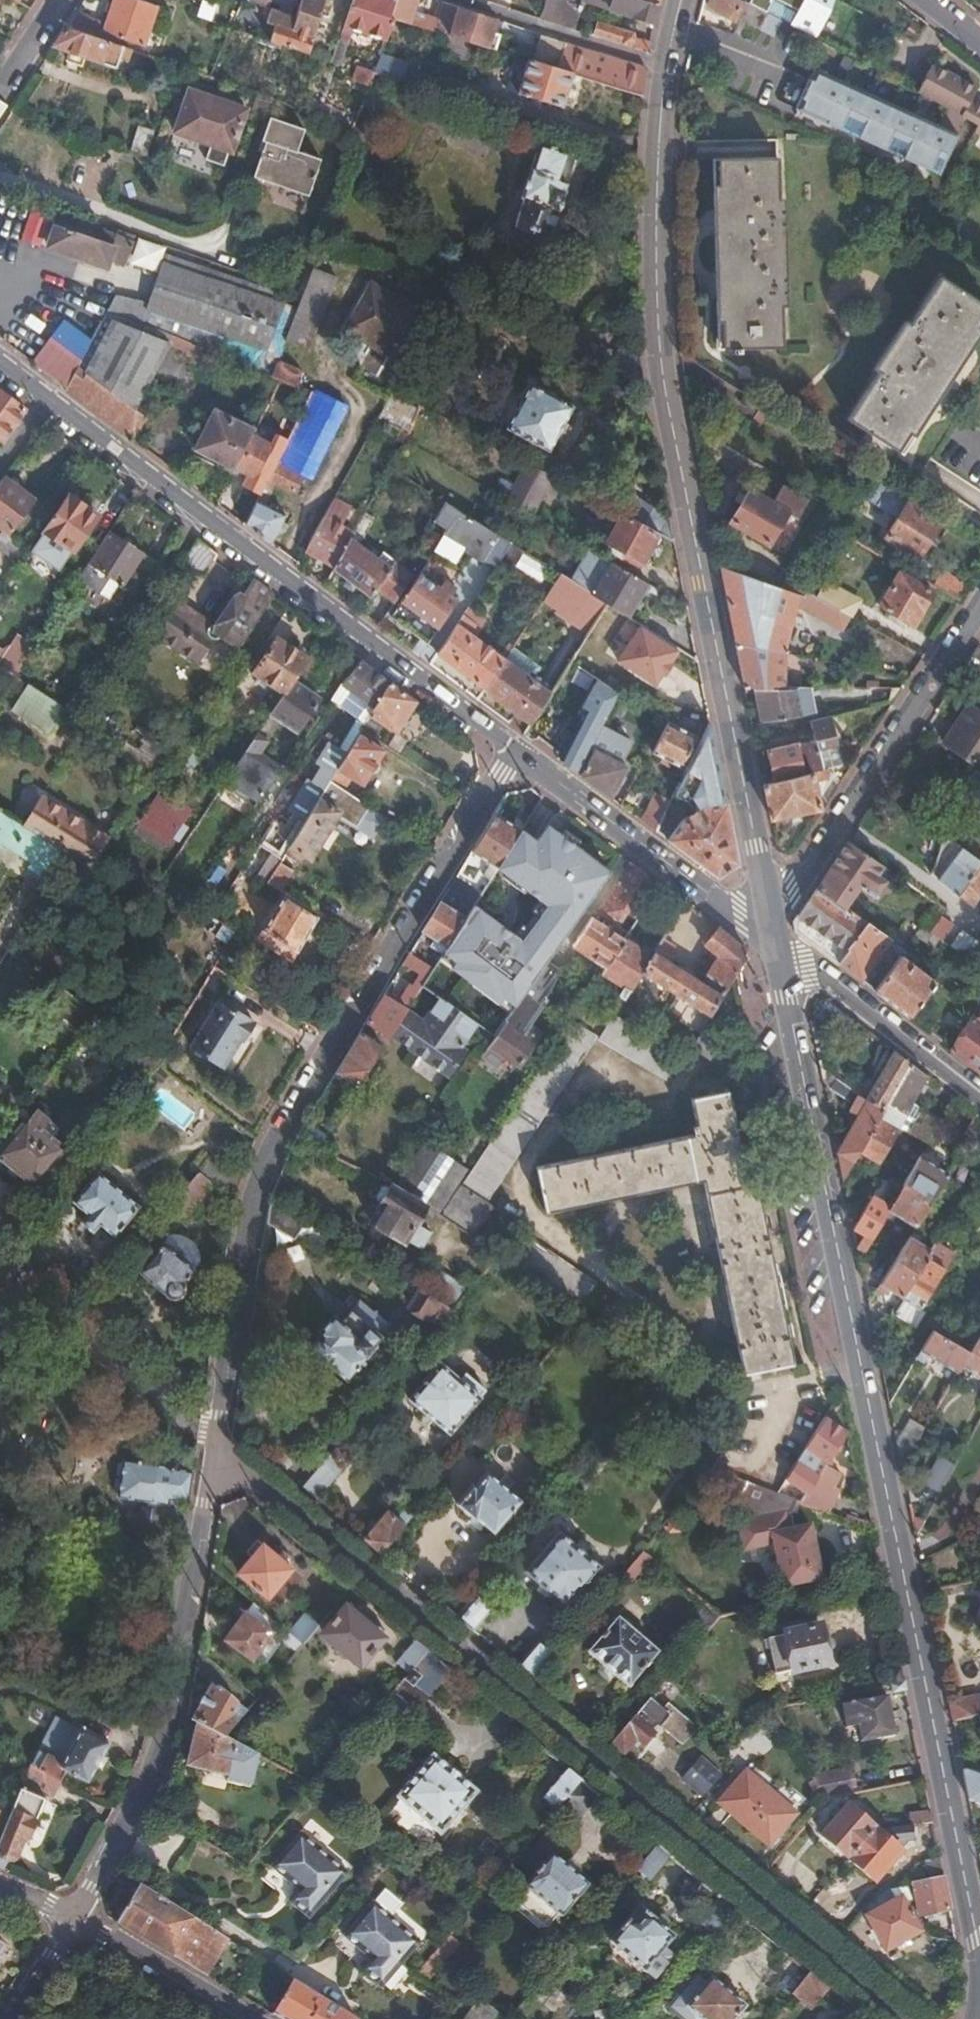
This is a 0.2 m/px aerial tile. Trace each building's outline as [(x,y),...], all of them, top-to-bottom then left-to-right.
[(104,31),(142,46),(156,7),(137,0),(116,0),(104,31)] [(241,2),(242,1),(257,6),(266,9),(269,0),(235,0),(241,2)] [(322,0),(295,0),(290,17),(266,9),(257,6),(255,14),(259,15),(256,23),(261,24),(265,26),(261,38),(303,52),(322,0)] [(394,3),(384,0),(351,0),(342,25),(384,39),(391,21),(388,19),(394,3)] [(436,19),(413,11),(417,0),(395,0),(394,3),(388,19),(391,21),(431,33),(436,19)] [(538,18),(541,19),(582,32),(586,23),(575,19),(581,0),(544,0),(538,18)] [(653,22),(657,5),(642,0),(581,0),(653,22)] [(738,0),(709,0),(705,7),(733,21),(742,2),(738,0)] [(792,43),(798,32),(748,5),(741,17),(792,43)] [(487,48),(496,19),(458,8),(457,11),(453,25),(436,19),(431,33),(443,37),(444,35),(445,35),(474,44),(487,48)] [(84,16),(74,12),(65,26),(79,31),(93,36),(97,24),(83,19),(84,16)] [(598,21),(594,35),(646,51),(648,42),(637,38),(631,32),(598,21)] [(126,53),(128,48),(79,31),(65,26),(52,47),(114,69),(120,51),(126,53)] [(557,70),(567,43),(566,42),(537,33),(527,60),(557,70)] [(467,63),(474,44),(445,35),(439,53),(467,63)] [(572,74),(641,95),(641,94),(644,67),(567,43),(557,70),(572,74)] [(371,72),(398,80),(405,62),(378,54),(372,70),(371,72)] [(560,107),(572,74),(557,70),(527,60),(526,60),(520,78),(511,76),(506,90),(560,107)] [(979,117),(979,103),(968,97),(969,93),(972,87),(928,64),(914,92),(975,125),(979,117)] [(371,72),(372,70),(357,65),(351,81),(365,88),(371,72)] [(842,132),(907,162),(936,175),(955,136),(813,71),(794,110),(842,132)] [(188,89),(174,133),(208,144),(206,149),(223,155),(225,151),(229,152),(244,107),(188,89)] [(979,103),(979,99),(969,93),(968,97),(979,103)] [(306,97),(302,108),(317,113),(321,102),(306,97)] [(265,139),(252,177),(266,178),(308,194),(320,158),(295,149),(302,128),(268,115),(261,137),(265,139)] [(900,172),(907,162),(842,132),(837,143),(899,171),(900,172)] [(708,155),(776,154),(775,143),(708,144),(708,155)] [(525,197),(517,222),(548,234),(557,207),(559,208),(575,159),(539,145),(522,195),(525,197)] [(783,347),(777,156),(717,158),(722,347),(730,347),(730,353),(742,354),(742,347),(783,347)] [(57,226),(48,248),(88,264),(92,255),(120,266),(129,243),(98,231),(94,241),(57,226)] [(127,262),(153,270),(161,245),(135,237),(127,262)] [(254,370),(280,304),(162,264),(142,323),(181,339),(203,348),(254,370)] [(311,271),(284,339),(306,348),(333,280),(311,271)] [(940,280),(850,421),(900,453),(979,327),(979,306),(940,280)] [(371,285),(345,330),(388,355),(414,309),(371,285)] [(133,314),(138,302),(114,293),(110,305),(133,314)] [(107,309),(80,364),(79,365),(136,409),(166,347),(176,351),(181,339),(142,323),(107,309)] [(197,359),(203,348),(181,339),(176,351),(197,359)] [(56,347),(40,369),(67,389),(79,365),(80,364),(56,347)] [(277,364),(272,377),(278,380),(296,388),(302,374),(277,364)] [(79,365),(67,389),(119,427),(133,438),(148,418),(136,409),(79,365)] [(529,383),(505,425),(546,448),(569,404),(529,383)] [(310,393),(277,459),(289,464),(322,396),(311,390),(310,393)] [(25,409),(0,391),(0,442),(25,409)] [(322,396),(289,464),(313,476),(346,408),(322,396)] [(387,396),(377,419),(405,431),(415,408),(387,396)] [(195,450),(235,469),(253,432),(255,429),(214,410),(195,450)] [(253,432),(235,469),(247,476),(244,485),(260,493),(268,479),(276,461),(267,457),(274,443),(253,432)] [(276,461),(268,479),(294,492),(303,474),(276,461)] [(527,463),(525,465),(507,499),(532,514),(552,477),(527,463)] [(883,535),(917,556),(939,519),(906,499),(909,494),(888,481),(876,474),(869,485),(865,493),(897,512),(883,535)] [(4,476),(0,481),(0,527),(7,532),(8,531),(33,498),(4,476)] [(669,515),(669,513),(626,491),(616,510),(658,533),(657,534),(675,542),(669,515)] [(788,515),(751,493),(732,522),(769,546),(788,515)] [(327,511),(308,547),(338,564),(355,533),(339,525),(352,502),(336,494),(327,511)] [(97,516),(69,496),(44,532),(72,553),(97,516)] [(257,500),(246,524),(272,544),(286,515),(257,500)] [(418,576),(394,614),(429,642),(460,599),(453,594),(458,586),(453,583),(472,554),(496,569),(514,543),(468,514),(448,502),(436,521),(428,535),(446,547),(439,558),(420,547),(413,557),(416,559),(409,570),(415,574),(418,576)] [(658,533),(616,510),(615,509),(614,511),(598,539),(610,546),(608,550),(639,568),(657,534),(658,533)] [(338,564),(335,569),(372,597),(379,588),(396,602),(415,574),(409,570),(398,562),(393,568),(358,542),(361,538),(364,539),(377,516),(367,510),(355,533),(338,564)] [(8,531),(7,532),(0,543),(0,553),(15,564),(28,545),(8,531)] [(134,597),(155,565),(108,533),(75,582),(89,590),(95,580),(101,584),(105,579),(134,597)] [(513,569),(541,582),(548,566),(519,554),(513,569)] [(649,582),(612,561),(592,592),(607,602),(629,615),(649,582)] [(802,595),(721,568),(736,644),(784,654),(796,607),(839,628),(847,614),(805,590),(802,595)] [(900,573),(878,609),(910,627),(921,610),(923,611),(934,594),(900,573)] [(607,602),(592,592),(563,574),(543,604),(589,632),(607,602)] [(943,574),(935,587),(959,602),(963,595),(967,589),(943,574)] [(811,580),(805,590),(847,614),(850,616),(858,602),(827,583),(824,587),(811,580)] [(238,645),(272,595),(253,581),(243,598),(239,595),(219,627),(218,625),(217,624),(216,624),(215,623),(214,623),(212,623),(210,623),(208,624),(206,626),(177,607),(158,635),(193,658),(207,637),(210,638),(211,639),(212,639),(215,639),(216,638),(217,637),(219,635),(220,633),(238,645)] [(232,591),(213,622),(215,623),(216,624),(217,624),(218,625),(219,627),(239,595),(232,591)] [(629,615),(607,602),(589,632),(579,648),(570,662),(619,694),(624,685),(648,628),(629,615)] [(469,608),(438,652),(487,690),(507,660),(466,629),(478,614),(469,608)] [(283,693),(306,657),(276,637),(252,672),(283,693)] [(784,654),(736,644),(744,688),(756,688),(785,688),(784,654)] [(976,649),(970,658),(979,666),(979,652),(976,649)] [(323,669),(306,657),(283,693),(222,785),(254,806),(282,769),(259,753),(281,720),(295,731),(317,699),(308,693),(323,669)] [(507,660),(487,690),(518,713),(520,711),(533,721),(551,692),(537,682),(540,679),(528,671),(526,674),(507,660)] [(373,709),(389,684),(371,670),(361,662),(343,687),(373,709)] [(62,707),(28,684),(12,709),(49,733),(65,708),(62,707)] [(394,732),(413,701),(389,684),(373,709),(369,715),(380,723),(394,732)] [(363,725),(369,715),(373,709),(343,687),(332,701),(355,718),(363,725)] [(785,688),(756,688),(761,722),(800,716),(800,714),(796,687),(785,688)] [(812,711),(809,687),(796,687),(800,714),(812,711)] [(625,708),(615,703),(608,716),(597,738),(607,743),(625,708)] [(679,717),(682,709),(671,705),(669,710),(668,713),(679,717)] [(944,742),(979,764),(979,711),(970,705),(944,742)] [(578,773),(591,748),(597,738),(608,716),(592,708),(563,762),(578,773)] [(361,729),(372,736),(380,723),(369,715),(363,725),(361,729)] [(830,716),(809,721),(815,742),(767,755),(773,780),(821,768),(817,752),(837,747),(830,716)] [(286,811),(304,822),(329,781),(338,766),(356,736),(361,729),(363,725),(355,718),(336,748),(327,742),(314,763),(319,767),(310,782),(305,779),(286,811)] [(670,721),(654,751),(682,765),(697,735),(670,721)] [(728,810),(711,725),(670,804),(665,814),(671,817),(686,797),(695,812),(683,819),(667,840),(717,876),(738,862),(728,810)] [(338,766),(351,776),(362,783),(381,753),(356,736),(338,766)] [(817,752),(821,768),(841,762),(837,747),(817,752)] [(583,777),(598,752),(591,748),(578,773),(583,777)] [(583,777),(612,799),(628,767),(598,752),(583,777)] [(329,781),(343,790),(351,776),(338,766),(329,781)] [(828,770),(764,785),(766,797),(770,818),(820,807),(816,782),(829,779),(828,770)] [(68,853),(90,867),(110,839),(0,772),(0,812),(68,853)] [(329,781),(304,822),(286,852),(298,860),(301,862),(305,856),(312,859),(338,815),(371,838),(382,817),(343,790),(329,781)] [(665,814),(670,804),(656,796),(642,822),(656,831),(665,814)] [(142,819),(170,838),(180,823),(152,804),(142,819)] [(50,883),(68,853),(0,812),(0,842),(33,862),(29,870),(50,883)] [(519,833),(520,830),(494,814),(456,876),(481,892),(495,870),(519,833)] [(518,885),(556,835),(545,827),(534,843),(510,880),(518,885)] [(519,833),(495,870),(510,880),(534,843),(519,833)] [(546,962),(609,871),(556,835),(518,885),(547,905),(521,942),(470,910),(436,962),(510,1014),(546,962)] [(979,894),(979,862),(963,850),(947,838),(932,877),(940,882),(972,904),(979,894)] [(884,867),(848,843),(817,890),(847,910),(847,908),(855,897),(849,893),(855,885),(868,892),(870,888),(879,894),(888,882),(879,875),(884,867)] [(261,878),(268,882),(279,862),(281,860),(272,853),(259,877),(261,878)] [(268,882),(282,891),(294,873),(291,870),(279,862),(268,882)] [(628,933),(658,887),(630,866),(601,909),(621,923),(618,926),(628,933)] [(481,892),(456,876),(422,932),(447,946),(470,910),(481,892)] [(847,910),(817,890),(796,922),(796,927),(796,930),(841,965),(871,924),(847,908),(847,910)] [(316,919),(284,899),(259,939),(291,959),(316,919)] [(606,968),(625,939),(624,938),(594,916),(574,944),(606,968)] [(954,926),(943,917),(931,933),(934,934),(943,941),(954,926)] [(692,931),(675,920),(652,956),(640,975),(648,980),(708,1018),(734,978),(738,971),(749,955),(730,939),(719,929),(705,946),(708,950),(704,955),(715,965),(702,983),(669,963),(682,942),(685,944),(692,931)] [(871,924),(841,965),(875,991),(892,968),(878,958),(892,938),(871,924)] [(934,934),(931,933),(923,928),(917,936),(928,943),(934,934)] [(640,975),(652,956),(625,939),(606,968),(602,973),(622,986),(617,994),(623,998),(629,989),(631,990),(640,975)] [(410,953),(402,965),(418,976),(425,980),(433,968),(410,953)] [(875,991),(909,1017),(936,982),(901,956),(892,968),(875,991)] [(560,971),(546,962),(510,1014),(494,1036),(489,1044),(519,1064),(538,1034),(528,1027),(546,999),(542,997),(547,991),(560,971)] [(418,976),(399,1006),(406,1010),(421,986),(425,980),(418,976)] [(578,995),(584,998),(587,995),(590,990),(584,986),(578,995)] [(563,1003),(575,1011),(584,998),(578,995),(572,991),(563,1003)] [(399,1006),(383,996),(366,1024),(389,1038),(406,1010),(399,1006)] [(455,1054),(476,1023),(440,999),(419,1030),(455,1054)] [(254,1023),(221,1001),(191,1045),(222,1066),(241,1039),(242,1041),(254,1023)] [(616,1014),(613,1013),(598,1038),(665,1080),(681,1056),(675,1052),(622,1018),(616,1014)] [(979,1072),(979,1013),(976,1020),(974,1019),(953,1051),(979,1072)] [(460,1187),(484,1203),(594,1035),(570,1019),(537,1069),(460,1187)] [(703,1032),(692,1049),(709,1060),(720,1043),(703,1032)] [(361,1033),(336,1073),(358,1086),(382,1047),(361,1033)] [(910,1064),(894,1051),(864,1099),(883,1111),(886,1105),(910,1064)] [(927,1076),(910,1064),(886,1105),(904,1115),(927,1076)] [(831,1077),(822,1071),(825,1086),(828,1082),(831,1077)] [(840,1083),(831,1077),(828,1082),(836,1087),(840,1083)] [(860,1115),(838,1151),(843,1178),(860,1150),(883,1111),(864,1099),(860,1096),(849,1089),(840,1083),(836,1087),(857,1104),(854,1110),(860,1115)] [(534,1170),(544,1213),(700,1182),(741,1374),(793,1363),(756,1184),(748,1186),(729,1093),(689,1102),(694,1126),(689,1127),(691,1138),(534,1170)] [(886,1105),(883,1111),(860,1150),(877,1160),(903,1117),(904,1115),(886,1105)] [(51,1120),(38,1109),(30,1118),(28,1115),(0,1149),(0,1156),(34,1186),(66,1147),(44,1128),(51,1120)] [(913,1117),(910,1122),(909,1124),(914,1127),(909,1134),(928,1144),(940,1124),(921,1113),(918,1120),(913,1117)] [(306,1123),(298,1138),(319,1149),(327,1136),(306,1123)] [(914,1127),(909,1124),(905,1131),(909,1134),(914,1127)] [(433,1125),(425,1136),(434,1141),(441,1131),(433,1125)] [(424,1205),(438,1214),(466,1170),(424,1141),(394,1187),(424,1205)] [(212,1186),(233,1204),(235,1195),(239,1181),(209,1155),(196,1172),(212,1186)] [(913,1170),(910,1174),(904,1185),(922,1196),(925,1192),(933,1198),(948,1175),(920,1158),(913,1170)] [(913,1170),(905,1166),(902,1170),(910,1174),(913,1170)] [(138,1205),(97,1171),(74,1199),(87,1211),(80,1221),(92,1230),(99,1221),(114,1234),(138,1205)] [(186,1217),(212,1186),(196,1172),(170,1203),(186,1217)] [(424,1205),(394,1187),(391,1185),(371,1222),(402,1240),(405,1238),(421,1247),(430,1230),(415,1220),(424,1205)] [(904,1185),(900,1192),(888,1212),(915,1228),(929,1205),(920,1199),(922,1196),(904,1185)] [(872,1198),(854,1227),(860,1259),(888,1212),(900,1192),(890,1186),(880,1203),(872,1198)] [(470,1236),(490,1207),(484,1203),(460,1187),(441,1215),(440,1217),(470,1236)] [(301,1221),(272,1203),(268,1225),(290,1238),(301,1221)] [(517,1267),(575,1308),(591,1284),(522,1235),(505,1260),(517,1267)] [(162,1243),(194,1269),(197,1264),(198,1259),(198,1255),(197,1251),(196,1247),(193,1244),(191,1241),(187,1239),(183,1237),(180,1236),(176,1236),(172,1237),(168,1239),(165,1241),(162,1243)] [(888,1271),(879,1285),(900,1298),(912,1278),(925,1258),(930,1251),(909,1238),(901,1252),(888,1271)] [(194,1269),(162,1243),(139,1271),(164,1293),(165,1291),(166,1293),(167,1295),(170,1298),(175,1299),(179,1299),(181,1297),(184,1294),(186,1290),(185,1287),(183,1283),(194,1269)] [(875,1264),(888,1271),(901,1252),(888,1244),(875,1264)] [(912,1278),(900,1298),(919,1310),(953,1256),(934,1245),(930,1251),(925,1258),(912,1278)] [(407,1306),(439,1326),(451,1311),(435,1302),(411,1287),(408,1292),(414,1295),(407,1306)] [(435,1302),(451,1311),(463,1296),(451,1289),(443,1299),(439,1297),(435,1302)] [(331,1317),(316,1335),(319,1338),(311,1348),(309,1360),(321,1368),(328,1365),(347,1379),(375,1345),(373,1344),(389,1325),(373,1312),(372,1313),(358,1301),(340,1323),(331,1317)] [(935,1331),(917,1358),(924,1362),(928,1356),(956,1373),(961,1366),(970,1352),(935,1331)] [(970,1352),(961,1366),(979,1377),(979,1337),(979,1336),(970,1352)] [(443,1365),(412,1402),(449,1432),(478,1397),(478,1395),(483,1388),(464,1372),(459,1379),(443,1365)] [(675,1378),(663,1370),(655,1378),(667,1388),(675,1378)] [(737,1422),(723,1411),(715,1424),(730,1434),(737,1422)] [(803,1492),(797,1502),(822,1511),(836,1490),(829,1487),(836,1475),(821,1465),(843,1431),(824,1419),(784,1480),(803,1492)] [(910,1419),(896,1440),(901,1464),(924,1427),(910,1419)] [(165,1462),(142,1459),(126,1457),(120,1493),(135,1495),(174,1502),(175,1497),(186,1499),(191,1466),(177,1465),(176,1462),(174,1460),(171,1458),(168,1459),(167,1460),(165,1462)] [(344,1469),(330,1457),(304,1489),(317,1500),(344,1469)] [(922,1487),(935,1494),(950,1468),(936,1460),(922,1487)] [(476,1490),(462,1508),(482,1525),(484,1522),(500,1535),(526,1504),(493,1476),(479,1493),(476,1490)] [(740,1523),(739,1524),(743,1550),(773,1544),(782,1589),(821,1582),(811,1527),(788,1532),(785,1515),(791,1513),(796,1502),(775,1494),(745,1483),(737,1506),(740,1523)] [(153,1509),(143,1508),(141,1520),(151,1522),(153,1509)] [(381,1553),(410,1518),(404,1513),(398,1520),(388,1511),(363,1538),(381,1553)] [(557,1530),(524,1571),(565,1604),(599,1565),(557,1530)] [(292,1568),(257,1538),(245,1550),(251,1555),(237,1572),(267,1596),(292,1568)] [(640,1552),(627,1568),(617,1581),(625,1587),(649,1559),(640,1552)] [(495,1605),(478,1592),(457,1617),(473,1631),(495,1605)] [(278,1625),(251,1602),(223,1640),(253,1661),(255,1659),(271,1635),(278,1625)] [(344,1605),(321,1632),(359,1663),(381,1636),(380,1635),(383,1631),(349,1603),(346,1606),(344,1605)] [(702,1638),(719,1618),(706,1606),(689,1626),(702,1638)] [(304,1643),(306,1641),(316,1628),(303,1617),(289,1634),(301,1643),(304,1643)] [(617,1620),(589,1654),(630,1688),(657,1654),(617,1620)] [(769,1637),(776,1677),(829,1667),(821,1627),(769,1637)] [(271,1635),(255,1659),(264,1665),(282,1641),(271,1635)] [(409,1674),(411,1671),(428,1651),(416,1641),(396,1664),(409,1674)] [(539,1642),(517,1667),(533,1680),(554,1655),(539,1642)] [(211,1685),(194,1722),(199,1724),(224,1738),(237,1724),(230,1719),(236,1705),(218,1688),(228,1676),(198,1651),(195,1672),(211,1685)] [(382,1705),(378,1710),(399,1728),(415,1710),(426,1698),(411,1684),(418,1677),(411,1671),(409,1674),(382,1705)] [(904,1685),(901,1672),(889,1674),(891,1687),(904,1685)] [(904,1685),(891,1687),(893,1697),(905,1695),(904,1685)] [(949,1702),(953,1721),(979,1716),(979,1701),(979,1697),(949,1702)] [(650,1699),(611,1746),(623,1757),(637,1740),(645,1747),(655,1735),(652,1731),(657,1725),(680,1745),(696,1728),(667,1704),(663,1710),(650,1699)] [(886,1699),(840,1707),(845,1730),(857,1728),(860,1744),(893,1737),(886,1699)] [(31,1760),(58,1774),(64,1763),(86,1775),(107,1735),(79,1720),(78,1723),(55,1712),(31,1760)] [(224,1738),(199,1724),(190,1767),(227,1776),(224,1784),(247,1791),(258,1756),(251,1753),(224,1738)] [(698,1754),(678,1777),(698,1794),(718,1771),(698,1754)] [(431,1755),(395,1797),(439,1834),(475,1793),(431,1755)] [(51,1791),(60,1775),(58,1774),(31,1760),(28,1759),(22,1776),(51,1791)] [(581,1780),(567,1769),(541,1799),(555,1811),(581,1780)] [(815,1778),(828,1800),(853,1795),(848,1771),(815,1778)] [(747,1772),(719,1804),(770,1847),(800,1812),(775,1791),(773,1794),(747,1772)] [(964,1773),(969,1802),(979,1805),(979,1779),(964,1773)] [(581,1780),(555,1811),(573,1825),(599,1795),(581,1780)] [(8,1871),(13,1858),(23,1834),(27,1836),(44,1794),(19,1784),(0,1832),(0,1868),(8,1871)] [(822,1837),(849,1859),(874,1830),(875,1830),(848,1807),(822,1837)] [(212,1847),(174,1823),(160,1845),(198,1868),(212,1847)] [(874,1830),(849,1859),(874,1881),(899,1851),(875,1830),(874,1830)] [(347,1872),(299,1831),(271,1866),(297,1890),(289,1901),(309,1917),(347,1872)] [(670,1855),(657,1844),(636,1869),(649,1880),(670,1855)] [(551,1857),(526,1886),(561,1916),(587,1887),(551,1857)] [(938,1922),(951,1920),(942,1879),(914,1884),(919,1914),(936,1912),(938,1922)] [(141,1887),(118,1923),(204,1974),(225,1940),(141,1887)] [(382,1888),(371,1904),(391,1917),(401,1901),(382,1888)] [(900,1899),(865,1918),(884,1950),(918,1932),(900,1899)] [(417,1944),(369,1904),(340,1938),(367,1961),(358,1972),(379,1989),(417,1944)] [(674,1937),(640,1908),(611,1942),(645,1971),(674,1937)] [(669,2004),(680,2014),(686,2008),(699,2018),(734,2018),(745,2006),(699,1968),(669,2004)] [(827,1988),(809,1973),(791,1993),(810,2008),(827,1988)] [(292,1981),(271,2014),(279,2018),(353,2018),(292,1981)] [(469,2013),(464,2018),(494,2018),(498,2014),(478,2002),(469,2013)]
